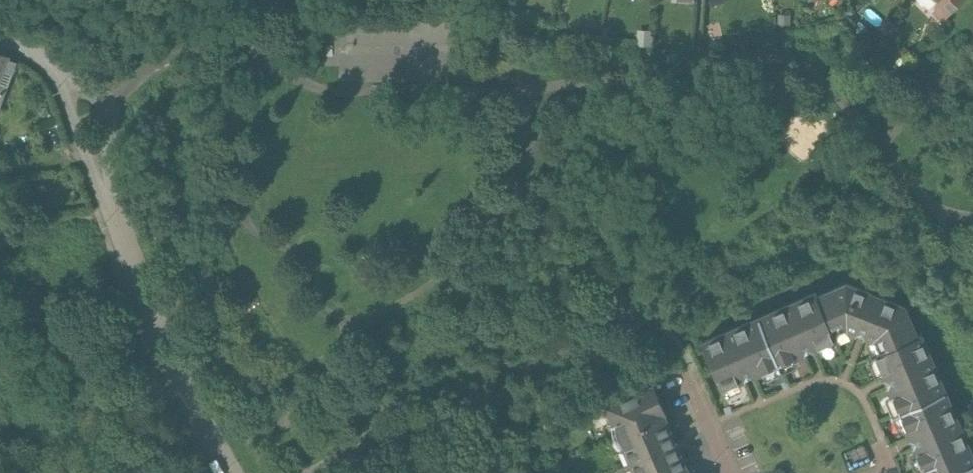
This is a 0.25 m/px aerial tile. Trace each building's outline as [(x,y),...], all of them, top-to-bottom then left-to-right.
[(944,4),(943,3),(935,11),(944,20),(964,0),(947,0),(944,4)] [(702,344),(722,390),(835,341),(833,337),(847,331),(874,341),(880,355),(875,357),(926,472),(972,472),(972,458),(921,337),(917,339),(904,309),(847,287),(817,299),(815,296),(702,344)] [(653,389),(608,408),(615,425),(612,426),(612,432),(613,435),(614,438),(617,444),(622,450),(625,449),(632,464),(675,445),(662,414),(663,414),(653,389)] [(632,464),(636,472),(687,472),(675,445),(632,464)]
